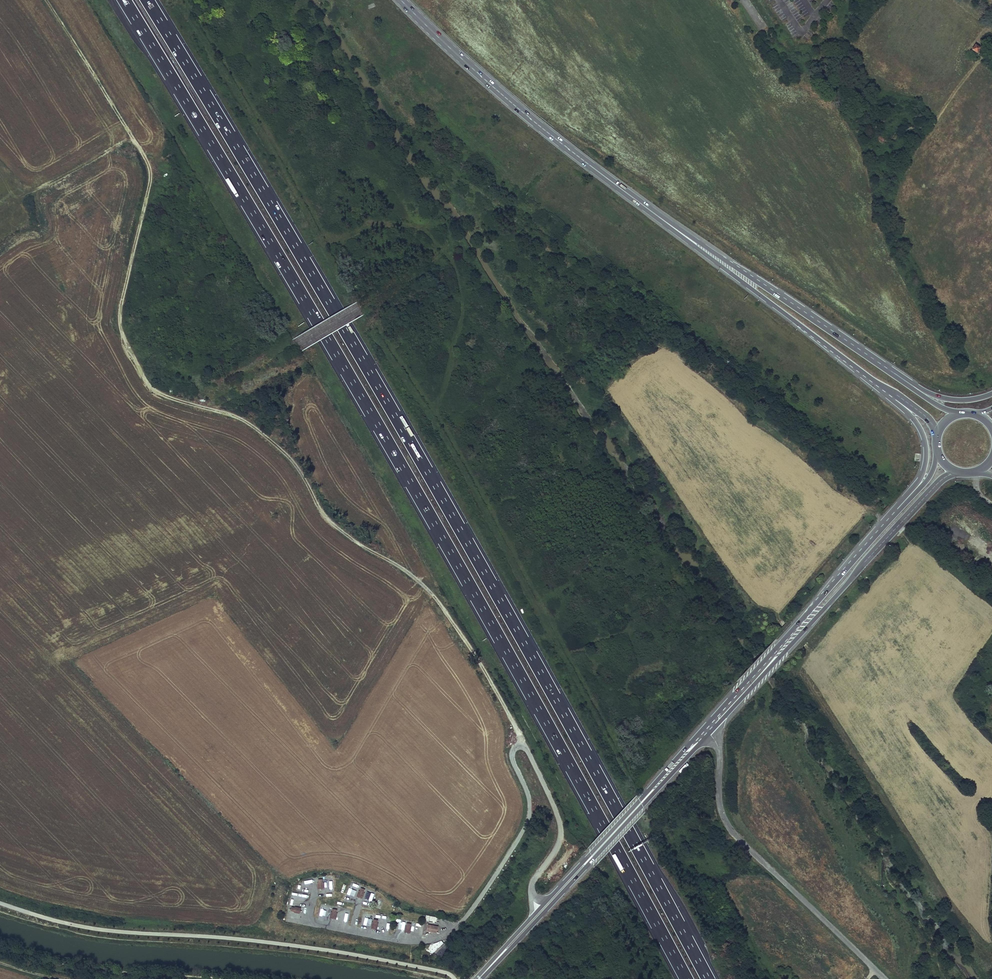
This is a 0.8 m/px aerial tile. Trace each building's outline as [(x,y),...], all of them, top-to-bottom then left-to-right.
[(975,45),(971,51),(977,54),(980,49),(975,45)] [(438,927),(428,926),(427,932),(436,934),(438,927)] [(445,944),(435,952),(441,959),(450,950),(445,944)]
